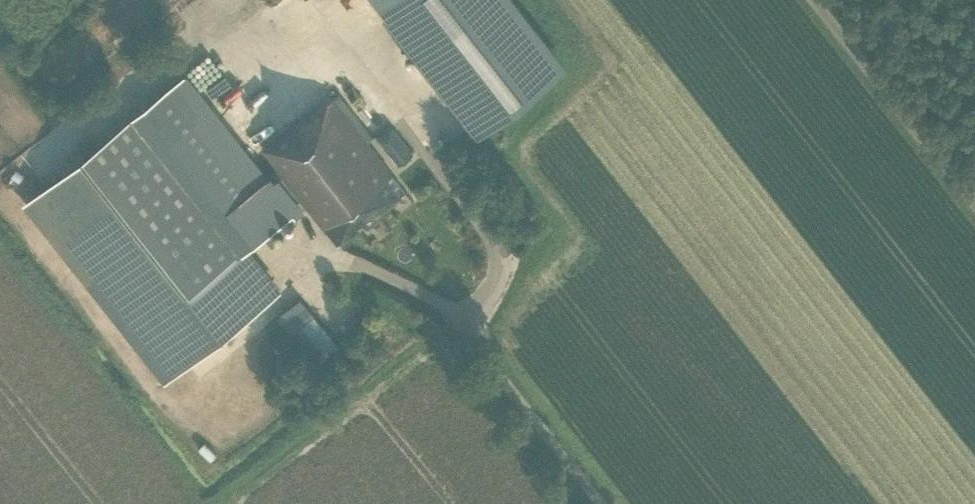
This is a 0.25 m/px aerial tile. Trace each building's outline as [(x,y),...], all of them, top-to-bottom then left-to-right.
[(273,23),(301,0),(255,0),(273,23)] [(579,57),(534,0),(402,0),(497,121),(579,57)] [(354,56),(346,46),(326,62),(337,77),(342,74),(355,89),(381,69),(365,48),(354,56)] [(223,52),(202,67),(215,85),(236,69),(223,52)] [(284,176),(272,186),(185,76),(107,138),(28,202),(168,379),(279,291),(246,250),(305,203),(339,245),(405,193),(367,143),(373,139),(339,96),(314,116),(311,113),(264,151),(284,176)] [(393,127),(378,138),(399,166),(413,155),(393,127)] [(323,345),(338,329),(326,318),(337,307),(320,292),(312,302),(318,307),(302,325),(323,345)]
